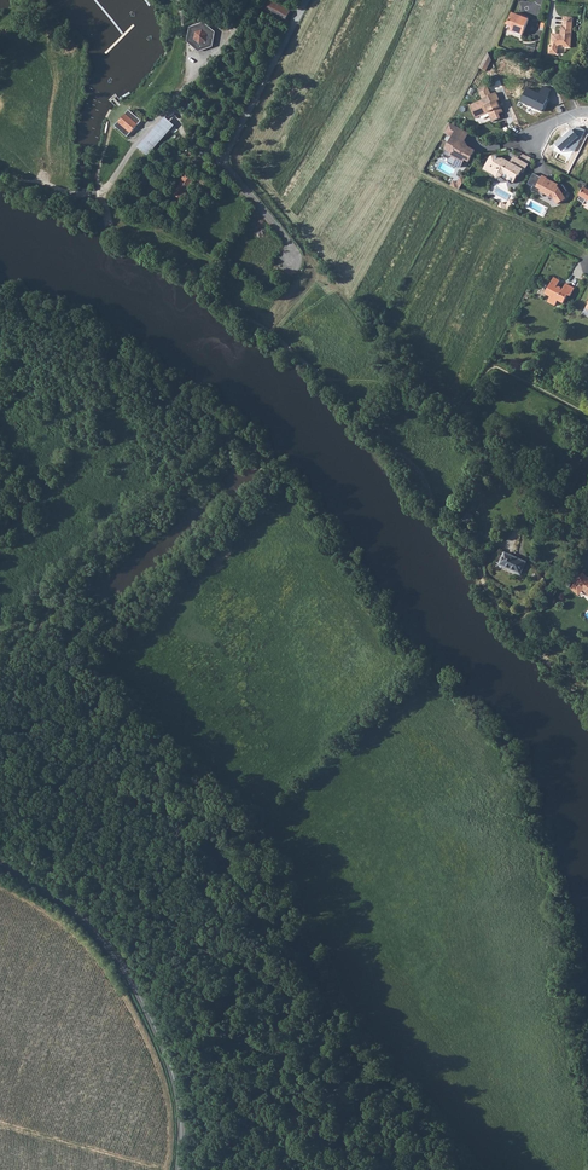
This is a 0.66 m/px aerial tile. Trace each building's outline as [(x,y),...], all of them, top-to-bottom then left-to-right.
[(269,2),(265,11),(285,20),(289,12),(269,2)] [(512,13),(506,28),(523,34),(529,19),(512,13)] [(570,48),(573,18),(564,17),(563,25),(561,25),(560,34),(555,34),(553,35),(551,35),(550,45),(549,45),(548,53),(556,54),(557,46),(559,45),(563,45),(563,47),(570,48)] [(191,30),(189,44),(199,52),(212,47),(214,34),(204,25),(191,30)] [(480,68),(485,71),(489,65),(487,59),(485,58),(480,68)] [(479,89),(483,98),(491,94),(487,85),(479,89)] [(521,100),(537,109),(540,110),(547,97),(545,96),(527,87),(521,100)] [(470,105),(475,117),(489,112),(493,121),(501,117),(499,113),(503,111),(498,100),(499,99),(496,92),(491,94),(483,98),(483,99),(470,105)] [(131,111),(117,126),(129,137),(143,122),(131,111)] [(164,116),(137,147),(146,155),(173,124),(164,116)] [(468,132),(449,122),(444,132),(452,136),(443,154),(450,157),(451,155),(457,158),(454,163),(461,167),(465,159),(469,161),(475,150),(468,147),(467,147),(463,142),(468,132)] [(580,143),(587,145),(587,130),(582,129),(580,143)] [(495,156),(492,157),(486,168),(491,171),(495,170),(497,176),(499,177),(504,176),(509,179),(510,183),(515,182),(519,175),(520,175),(522,171),(524,172),(529,164),(523,161),(520,167),(511,162),(504,158),(501,159),(495,156)] [(514,156),(511,162),(520,167),(523,161),(514,156)] [(486,168),(485,169),(497,176),(495,170),(491,171),(486,168)] [(534,173),(528,184),(534,186),(535,185),(542,189),(541,191),(542,191),(554,197),(558,203),(566,198),(563,193),(568,190),(564,185),(559,182),(558,184),(548,179),(548,178),(543,176),(543,177),(534,173)] [(186,175),(175,196),(183,201),(194,180),(186,175)] [(454,184),(452,187),(454,188),(459,190),(460,189),(463,183),(460,181),(457,185),(454,184)] [(542,189),(535,185),(534,186),(532,190),(540,194),(542,191),(541,191),(542,189)] [(580,194),(582,195),(580,199),(585,203),(587,199),(587,187),(587,186),(587,188),(585,187),(580,194)] [(501,207),(509,210),(512,203),(509,202),(507,205),(503,203),(501,207)] [(559,283),(553,280),(545,294),(551,297),(548,302),(556,306),(558,300),(563,303),(568,295),(571,296),(575,288),(566,284),(563,291),(562,290),(562,289),(562,287),(560,287),(558,287),(558,288),(557,287),(559,283)] [(474,516),(468,512),(462,522),(469,525),(474,516)] [(499,565),(521,575),(527,562),(505,552),(499,565)] [(574,592),(575,591),(580,585),(582,587),(585,588),(582,590),(587,595),(587,582),(587,581),(587,580),(582,574),(575,581),(576,582),(576,583),(571,589),(574,592)] [(575,591),(574,592),(578,596),(582,590),(585,588),(582,587),(580,585),(575,591)]
